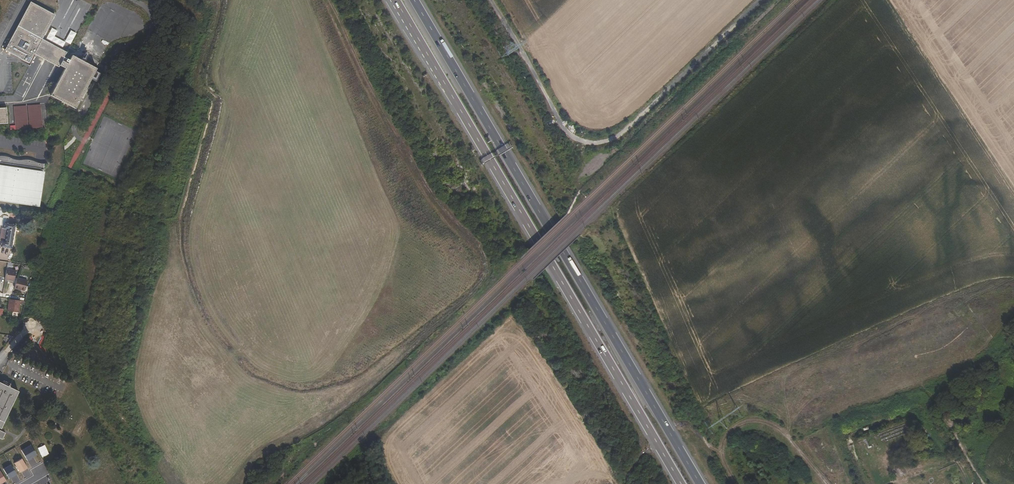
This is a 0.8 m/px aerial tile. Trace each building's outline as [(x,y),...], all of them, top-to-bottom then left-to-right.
[(71,56),(47,43),(61,20),(35,5),(8,52),(34,67),(39,59),(62,71),(64,69),(69,72),(54,98),(77,112),(100,73),(76,59),(71,67),(66,64),(71,56)] [(18,109),(20,132),(45,131),(43,108),(18,109)] [(11,125),(10,109),(0,109),(0,126),(11,125)] [(40,208),(45,173),(43,173),(44,164),(0,158),(0,203),(40,208)] [(11,249),(16,225),(5,223),(3,229),(7,229),(5,241),(1,240),(0,247),(11,249)] [(14,281),(16,271),(6,269),(4,280),(14,281)] [(24,291),(27,281),(17,278),(14,288),(24,291)] [(7,311),(18,313),(20,300),(9,299),(7,311)] [(9,386),(2,383),(0,382),(0,428),(1,428),(18,391),(9,386)] [(31,445),(22,450),(28,461),(37,456),(31,445)] [(22,459),(15,463),(20,473),(27,469),(22,459)] [(11,464),(4,468),(10,478),(17,475),(11,464)]
